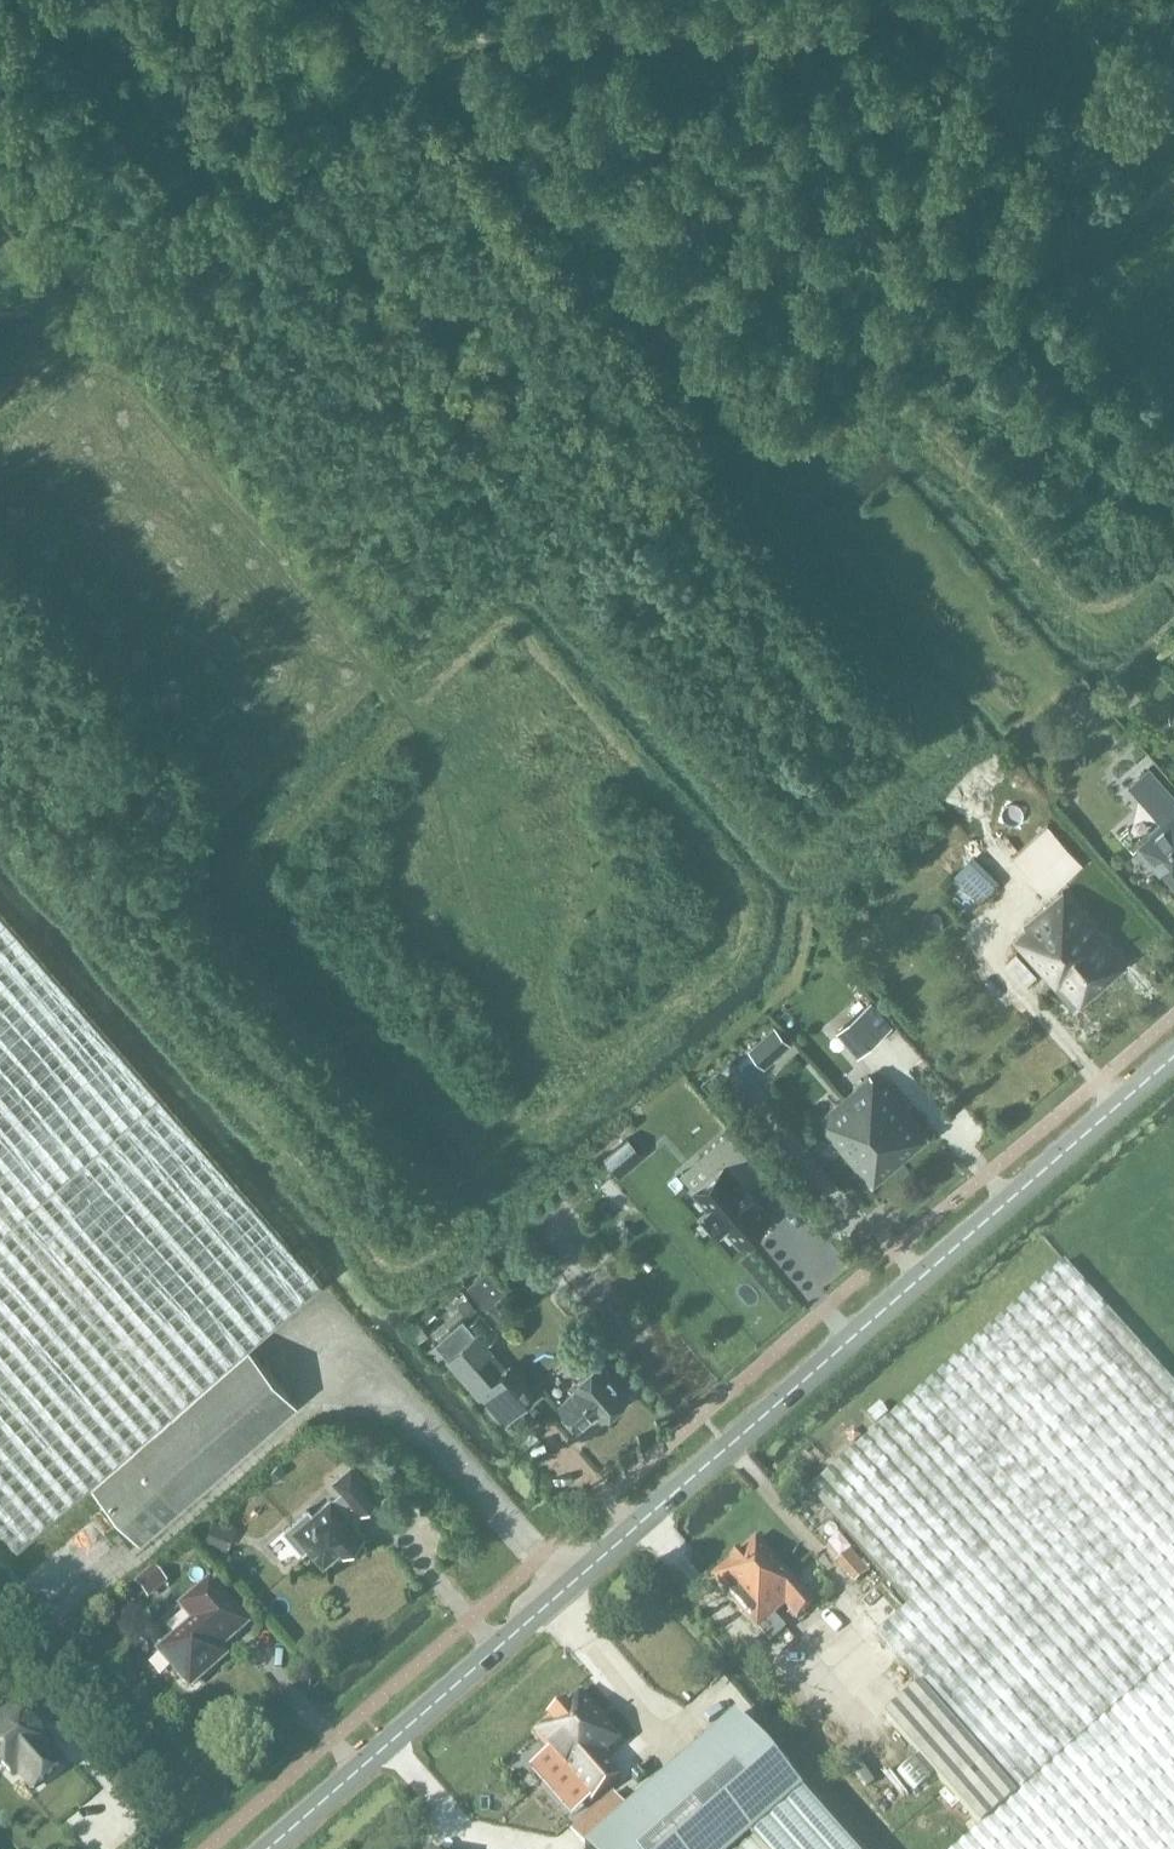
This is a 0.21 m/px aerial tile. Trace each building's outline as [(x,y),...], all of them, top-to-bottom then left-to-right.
[(1151,786),(1169,807),(1173,802),(1173,787),(1164,775),(1151,786)] [(1173,886),(1173,811),(1149,832),(1151,835),(1136,847),(1159,874),(1162,872),(1173,886)] [(1014,856),(1046,894),(1081,862),(1048,825),(1014,856)] [(943,862),(978,900),(999,881),(964,843),(943,862)] [(1014,941),(1074,1008),(1126,962),(1063,892),(1026,925),(1028,928),(1014,941)] [(837,1031),(858,1056),(885,1033),(863,1008),(837,1031)] [(775,1025),(748,1049),(765,1068),(792,1044),(775,1025)] [(869,1077),(845,1098),(883,1143),(879,1146),(895,1164),(927,1137),(886,1090),(883,1093),(869,1077)] [(883,1143),(845,1098),(817,1123),(871,1186),(895,1164),(879,1146),(883,1143)] [(710,1209),(706,1212),(722,1230),(725,1227),(740,1244),(771,1216),(757,1200),(759,1198),(749,1187),(763,1175),(728,1135),(700,1159),(715,1176),(695,1193),(710,1209)] [(605,1157),(613,1167),(637,1147),(628,1137),(605,1157)] [(635,1235),(630,1227),(621,1234),(627,1241),(635,1235)] [(809,1492),(810,1492),(849,1537),(910,1604),(876,1635),(922,1687),(887,1718),(984,1825),(954,1848),(1173,1848),(1173,1386),(1064,1263),(987,1332),(967,1350),(935,1380),(924,1389),(897,1413),(881,1427),(858,1448),(853,1453),(809,1492)] [(486,1268),(466,1285),(484,1307),(504,1290),(486,1268)] [(458,1306),(467,1316),(476,1308),(467,1297),(458,1306)] [(420,1318),(405,1331),(415,1342),(430,1329),(420,1318)] [(463,1318),(434,1343),(448,1359),(503,1423),(533,1398),(477,1334),(463,1318)] [(592,1341),(601,1334),(591,1324),(583,1331),(592,1341)] [(575,1390),(558,1406),(578,1429),(597,1413),(603,1420),(630,1396),(604,1366),(599,1359),(570,1384),(575,1390)] [(277,1462),(269,1470),(277,1478),(285,1471),(277,1462)] [(359,1510),(361,1512),(379,1497),(352,1465),(334,1481),(342,1490),(314,1515),(309,1510),(285,1530),(303,1552),(308,1547),(324,1565),(340,1550),(344,1554),(365,1536),(349,1519),(359,1510)] [(205,1539),(205,1541),(225,1550),(234,1528),(228,1526),(214,1519),(205,1539)] [(826,1532),(827,1535),(830,1538),(833,1537),(836,1534),(835,1530),(832,1528),(828,1529),(826,1532)] [(757,1540),(735,1560),(780,1612),(786,1607),(798,1620),(814,1606),(757,1540)] [(850,1551),(837,1563),(854,1582),(868,1571),(850,1551)] [(735,1560),(713,1579),(758,1630),(770,1644),(786,1630),(775,1616),(780,1612),(735,1560)] [(154,1569),(136,1585),(149,1600),(167,1585),(154,1569)] [(193,1622),(158,1652),(184,1683),(187,1685),(190,1685),(194,1685),(196,1683),(214,1668),(208,1660),(247,1626),(209,1582),(180,1608),(193,1622)] [(580,1693),(532,1735),(547,1752),(531,1766),(574,1815),(590,1801),(592,1804),(621,1778),(605,1760),(610,1756),(608,1753),(622,1740),(580,1693)] [(0,1732),(0,1762),(13,1776),(18,1772),(34,1789),(59,1767),(43,1749),(49,1744),(22,1713),(0,1732)] [(571,1831),(585,1848),(586,1848),(736,1848),(801,1792),(735,1717),(628,1811),(613,1794),(571,1831)] [(803,1793),(750,1839),(752,1842),(759,1848),(852,1848),(803,1793)]
